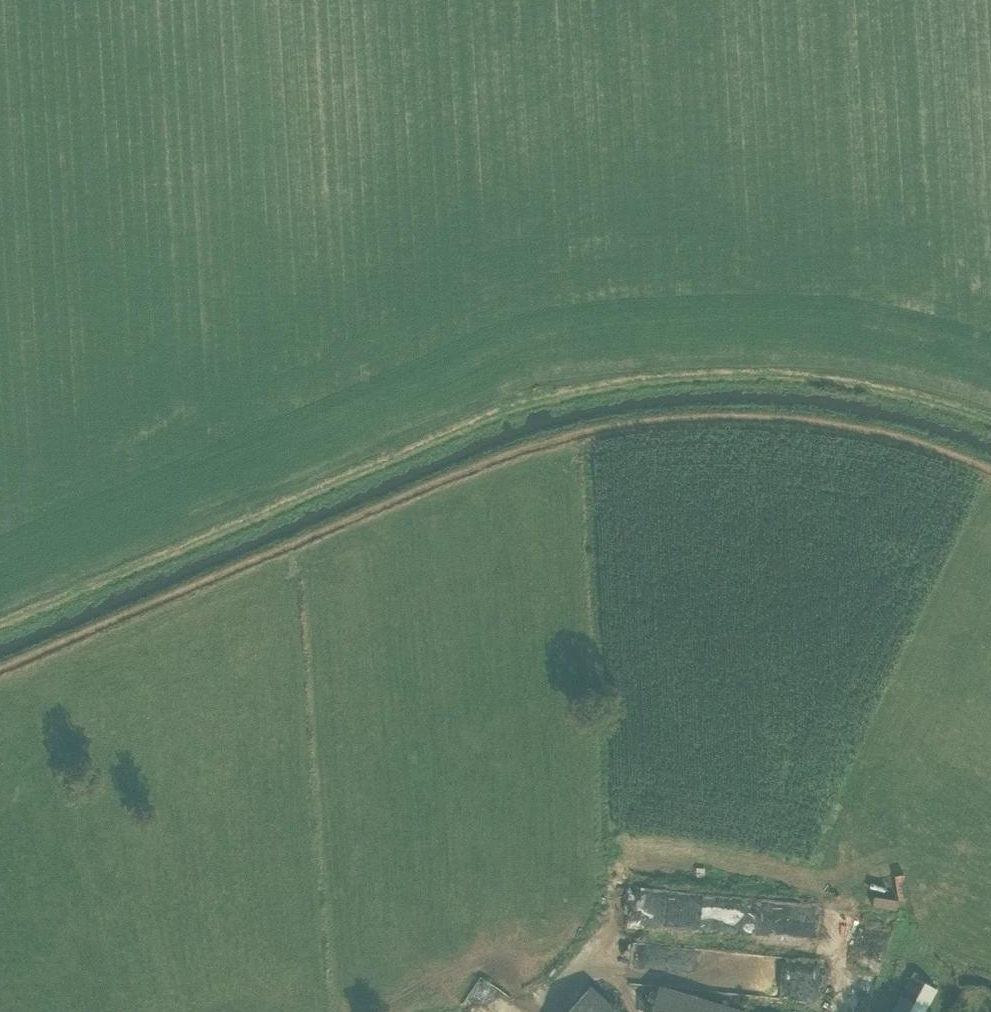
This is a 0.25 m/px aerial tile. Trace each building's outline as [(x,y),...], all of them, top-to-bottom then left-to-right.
[(893,1011),(924,1011),(935,990),(911,977),(893,1011)] [(590,986),(567,1011),(619,1011),(590,986)] [(658,986),(650,1011),(743,1011),(658,986)]
